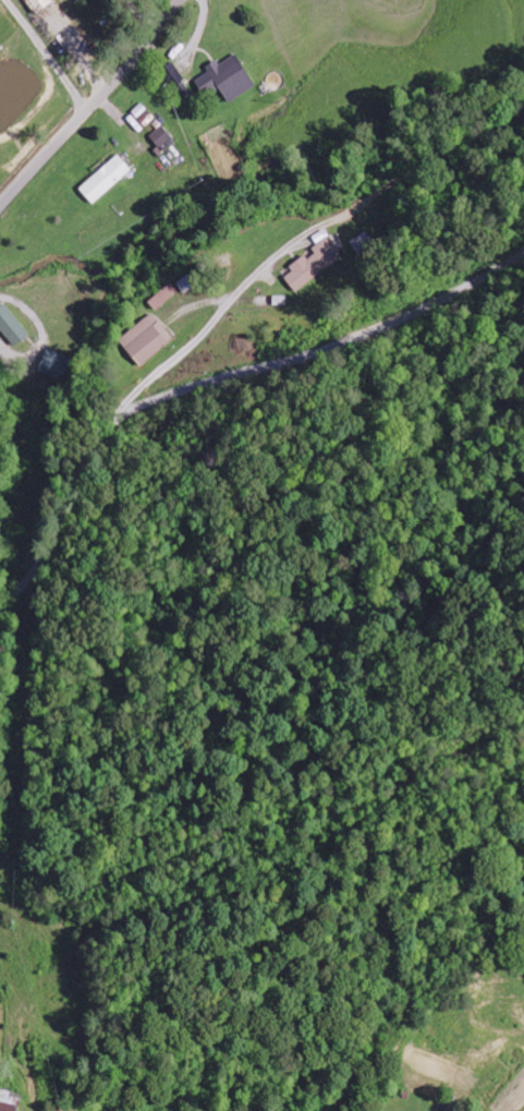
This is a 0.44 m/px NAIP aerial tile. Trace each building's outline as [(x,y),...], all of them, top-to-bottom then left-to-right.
[(255,87),(236,55),(219,65),(216,61),(205,68),(208,73),(187,85),(174,63),(162,69),(181,100),(193,93),(198,101),(219,89),(228,103),(255,87)] [(162,153),(176,143),(164,126),(150,135),(162,153)] [(78,187),(90,204),(132,174),(120,157),(78,187)] [(282,276),(295,294),(342,258),(327,238),(312,250),(314,252),(282,276)] [(178,293),(170,284),(148,303),(156,312),(178,293)] [(4,304),(0,308),(0,330),(14,347),(29,335),(4,304)] [(119,340),(139,367),(174,341),(154,314),(119,340)] [(72,360),(47,349),(37,371),(62,381),(72,360)] [(20,1095),(0,1091),(0,1110),(16,1110),(20,1095)]
